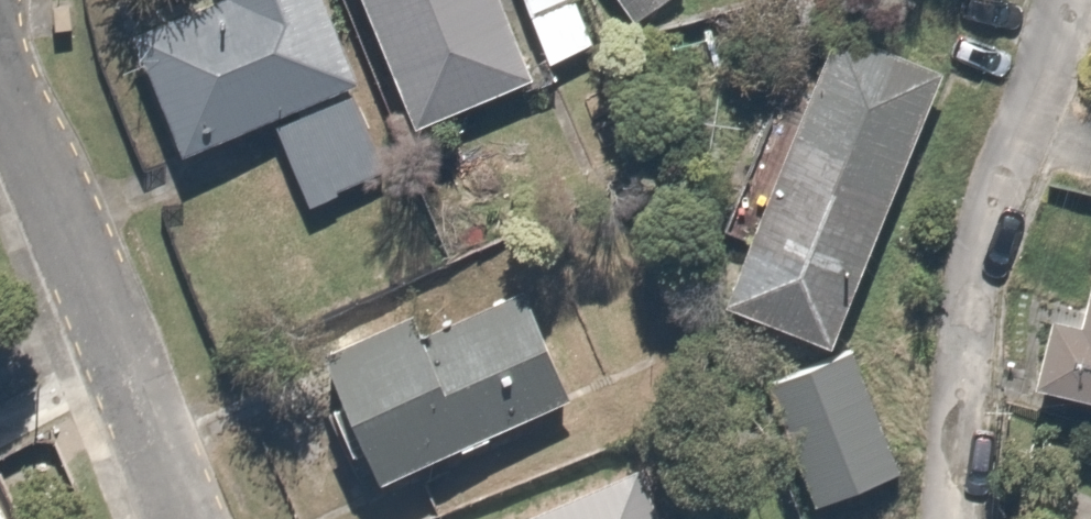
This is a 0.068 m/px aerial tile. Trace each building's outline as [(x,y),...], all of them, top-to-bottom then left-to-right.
[(325,0),(227,0),(228,2),(145,35),(192,151),(273,118),(311,210),(396,175),(325,0)] [(584,0),(357,0),(405,125),(603,49),(584,0)] [(624,25),(666,0),(609,0),(624,25)] [(943,79),(836,36),(811,97),(779,85),(720,232),(757,246),(730,313),(833,354),(943,79)] [(412,325),(327,362),(383,492),(579,406),(534,304),(424,352),(412,325)] [(1034,400),(1090,414),(1090,318),(1087,332),(1054,324),(1034,400)] [(906,471),(861,355),(772,389),(818,505),(906,471)] [(626,484),(548,518),(642,518),(626,484)]
